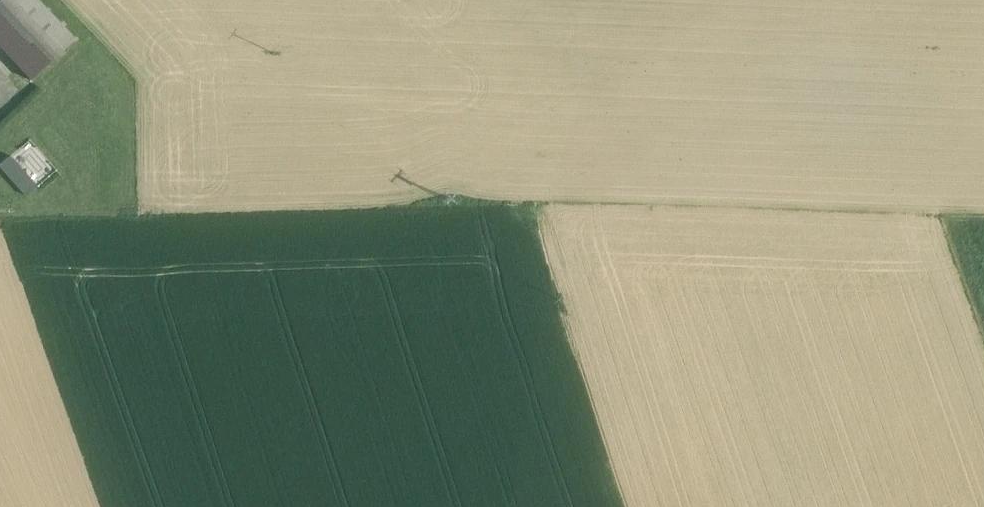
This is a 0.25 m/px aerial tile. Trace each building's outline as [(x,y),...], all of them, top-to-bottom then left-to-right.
[(0,0),(0,47),(32,80),(75,39),(38,0),(0,0)] [(10,156),(0,164),(0,166),(26,195),(36,186),(10,156)]
